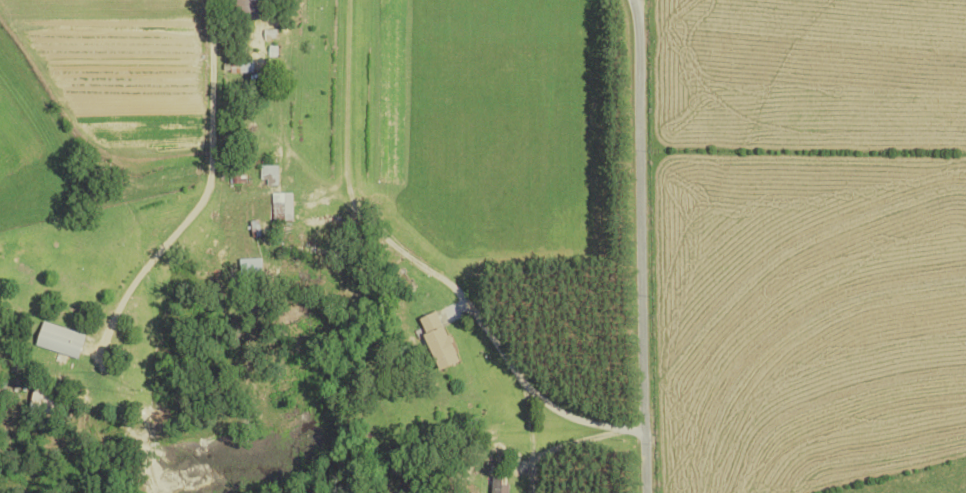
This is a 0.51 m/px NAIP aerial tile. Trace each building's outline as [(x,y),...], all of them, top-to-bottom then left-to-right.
[(271,20),(271,0),(240,0),(241,21),(271,20)] [(256,58),(234,58),(234,74),(256,74),(256,58)] [(300,194),(277,194),(277,223),(300,223),(300,194)] [(244,259),(244,279),(267,279),(267,259),(244,259)] [(463,364),(441,313),(422,321),(444,372),(463,364)] [(46,323),(40,348),(85,360),(91,334),(46,323)]
